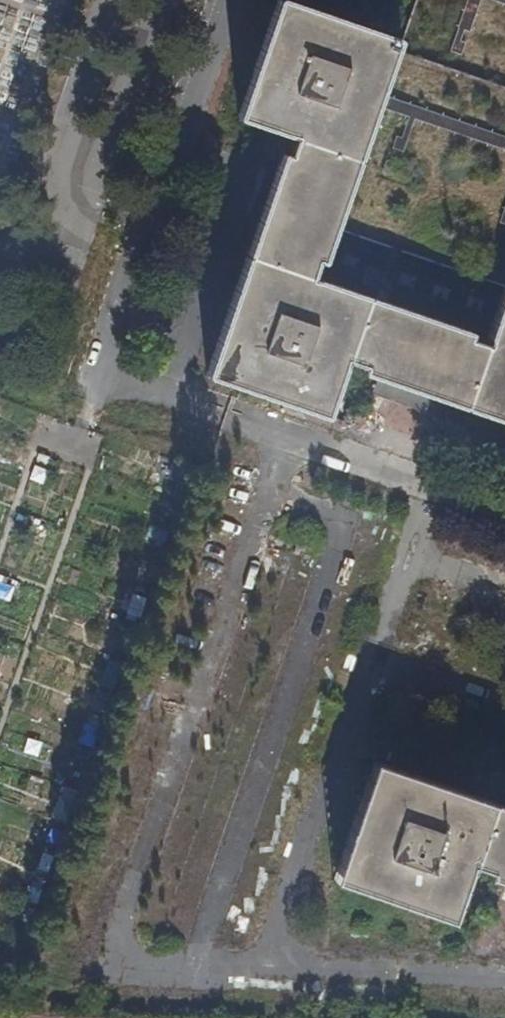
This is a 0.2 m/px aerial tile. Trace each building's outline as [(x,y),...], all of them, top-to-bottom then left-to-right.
[(410,43),(289,0),(285,0),(242,122),(301,143),(289,177),(260,259),(253,256),(245,280),(209,382),(212,383),(334,426),(357,361),(475,402),(474,407),(504,418),(504,0),(425,0),(410,43)] [(10,600),(15,583),(0,579),(0,597),(10,600)] [(398,772),(355,894),(480,938),(500,879),(504,881),(504,809),(398,772)]
